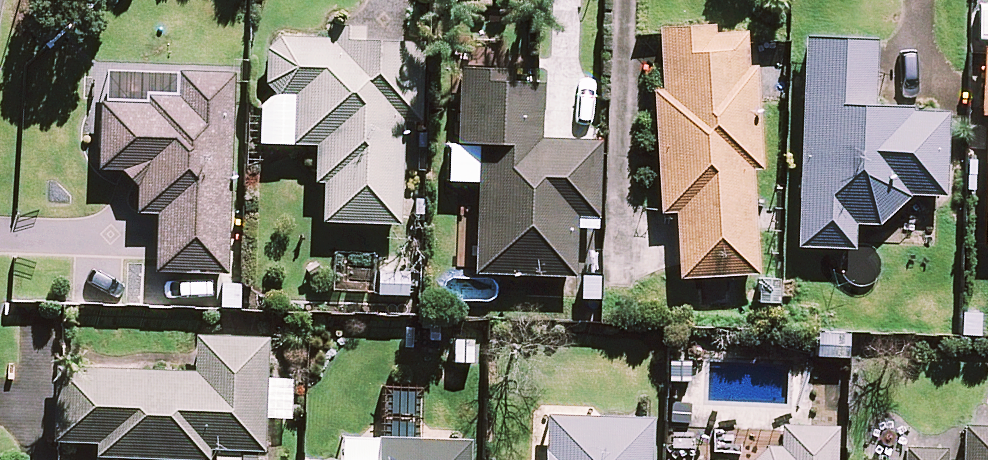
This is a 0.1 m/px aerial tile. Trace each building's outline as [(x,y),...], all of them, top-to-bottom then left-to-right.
[(328,34),(279,33),(265,44),(264,79),(278,92),(292,93),(291,140),(316,141),(315,178),(323,178),(322,219),(400,221),(403,118),(420,119),(422,37),(363,35),(363,22),(329,21),(328,34)] [(678,276),(757,271),(751,165),(761,164),(755,62),(748,62),(746,40),(746,26),(714,28),(714,21),(657,24),(657,31),(660,86),(652,86),(660,209),(674,209),(678,276)] [(876,37),(804,34),(794,242),(853,245),(854,221),(877,222),(910,191),(944,193),(948,109),(911,107),(911,99),(873,98),(876,37)] [(983,43),(980,111),(987,111),(987,43),(983,43)] [(511,65),(459,63),(455,138),(479,139),(473,268),(575,272),(578,213),(597,214),(601,136),(541,134),(543,79),(536,79),(511,78),(511,65)] [(106,98),(147,99),(148,91),(178,92),(178,69),(107,67),(106,98)] [(106,98),(100,98),(98,165),(121,166),(137,182),(136,210),(156,210),(154,268),(226,270),(232,71),(178,69),(178,92),(148,91),(147,99),(106,98)] [(211,459),(211,446),(264,448),(268,334),(195,331),(194,368),(55,364),(52,437),(96,439),(96,455),(211,459)] [(847,355),(848,332),(816,331),(816,354),(847,355)] [(652,415),(547,410),(544,459),(650,459),(652,415)] [(836,423),(780,421),(779,443),(765,442),(750,458),(703,457),(703,459),(834,459),(836,423)] [(960,457),(943,457),(943,443),(904,442),(904,456),(860,455),(860,459),(987,459),(987,423),(961,422),(960,457)] [(470,437),(379,432),(377,459),(334,458),(334,459),(469,459),(470,437)]
